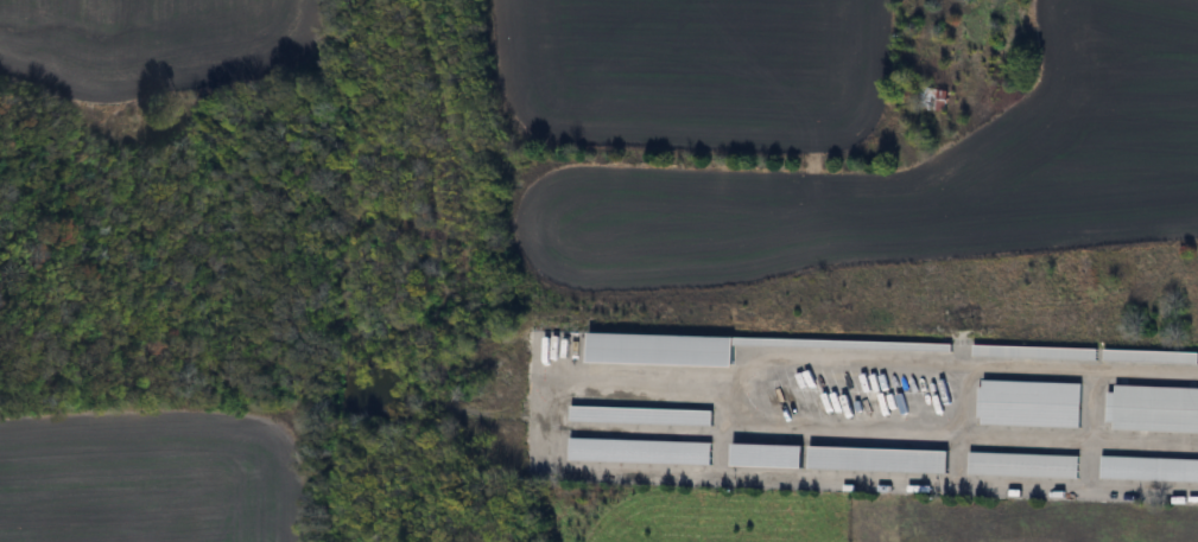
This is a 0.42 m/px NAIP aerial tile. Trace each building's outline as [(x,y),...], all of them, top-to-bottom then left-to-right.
[(947,90),(943,111),(917,107),(920,85),(947,90)] [(588,333),(734,336),(734,366),(588,363),(588,333)] [(972,345),(1094,347),(1094,359),(971,357),(972,345)] [(1197,352),(1197,363),(1102,361),(1103,349),(1197,352)] [(1079,427),(977,425),(978,380),(1080,382),(1079,427)] [(1110,384),(1197,386),(1197,431),(1109,429),(1110,384)] [(1077,478),(968,474),(968,452),(1077,454),(1077,478)] [(1099,457),(1197,458),(1197,481),(1099,479),(1099,457)]
